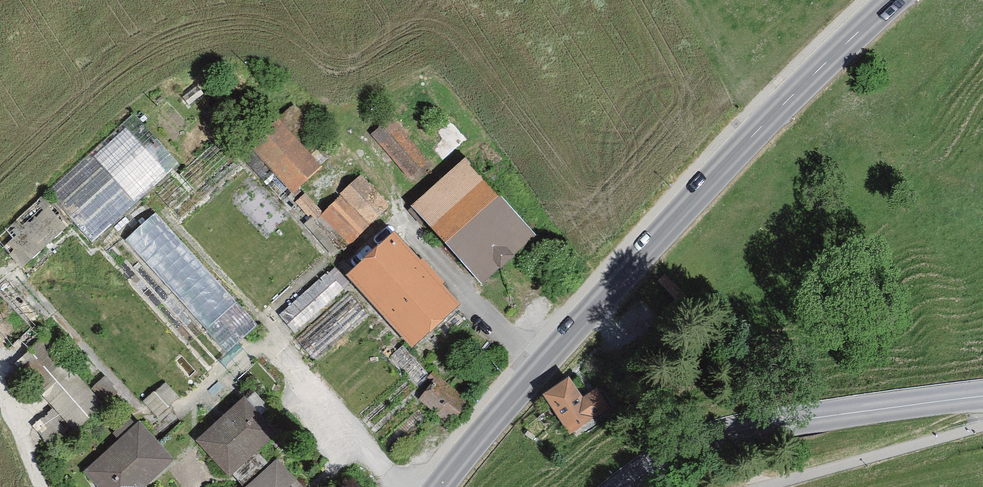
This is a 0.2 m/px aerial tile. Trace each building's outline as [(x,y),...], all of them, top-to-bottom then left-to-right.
[(254,145),(292,189),(315,169),(277,126),(254,145)] [(384,143),(413,176),(428,162),(399,130),(384,143)] [(530,231),(469,161),(418,205),(479,275),(530,231)] [(388,207),(361,179),(320,219),(347,246),(388,207)] [(409,334),(451,297),(422,265),(394,234),(352,271),(409,334)] [(2,294),(0,296),(0,346),(57,410),(36,429),(57,452),(105,409),(2,294)] [(583,398),(568,378),(545,395),(572,432),(608,406),(596,389),(583,398)] [(470,407),(436,382),(420,405),(453,429),(470,407)] [(269,433),(242,405),(203,442),(229,470),(269,433)] [(139,434),(92,475),(103,486),(146,486),(168,467),(139,434)] [(280,468),(259,486),(298,486),(280,468)]
